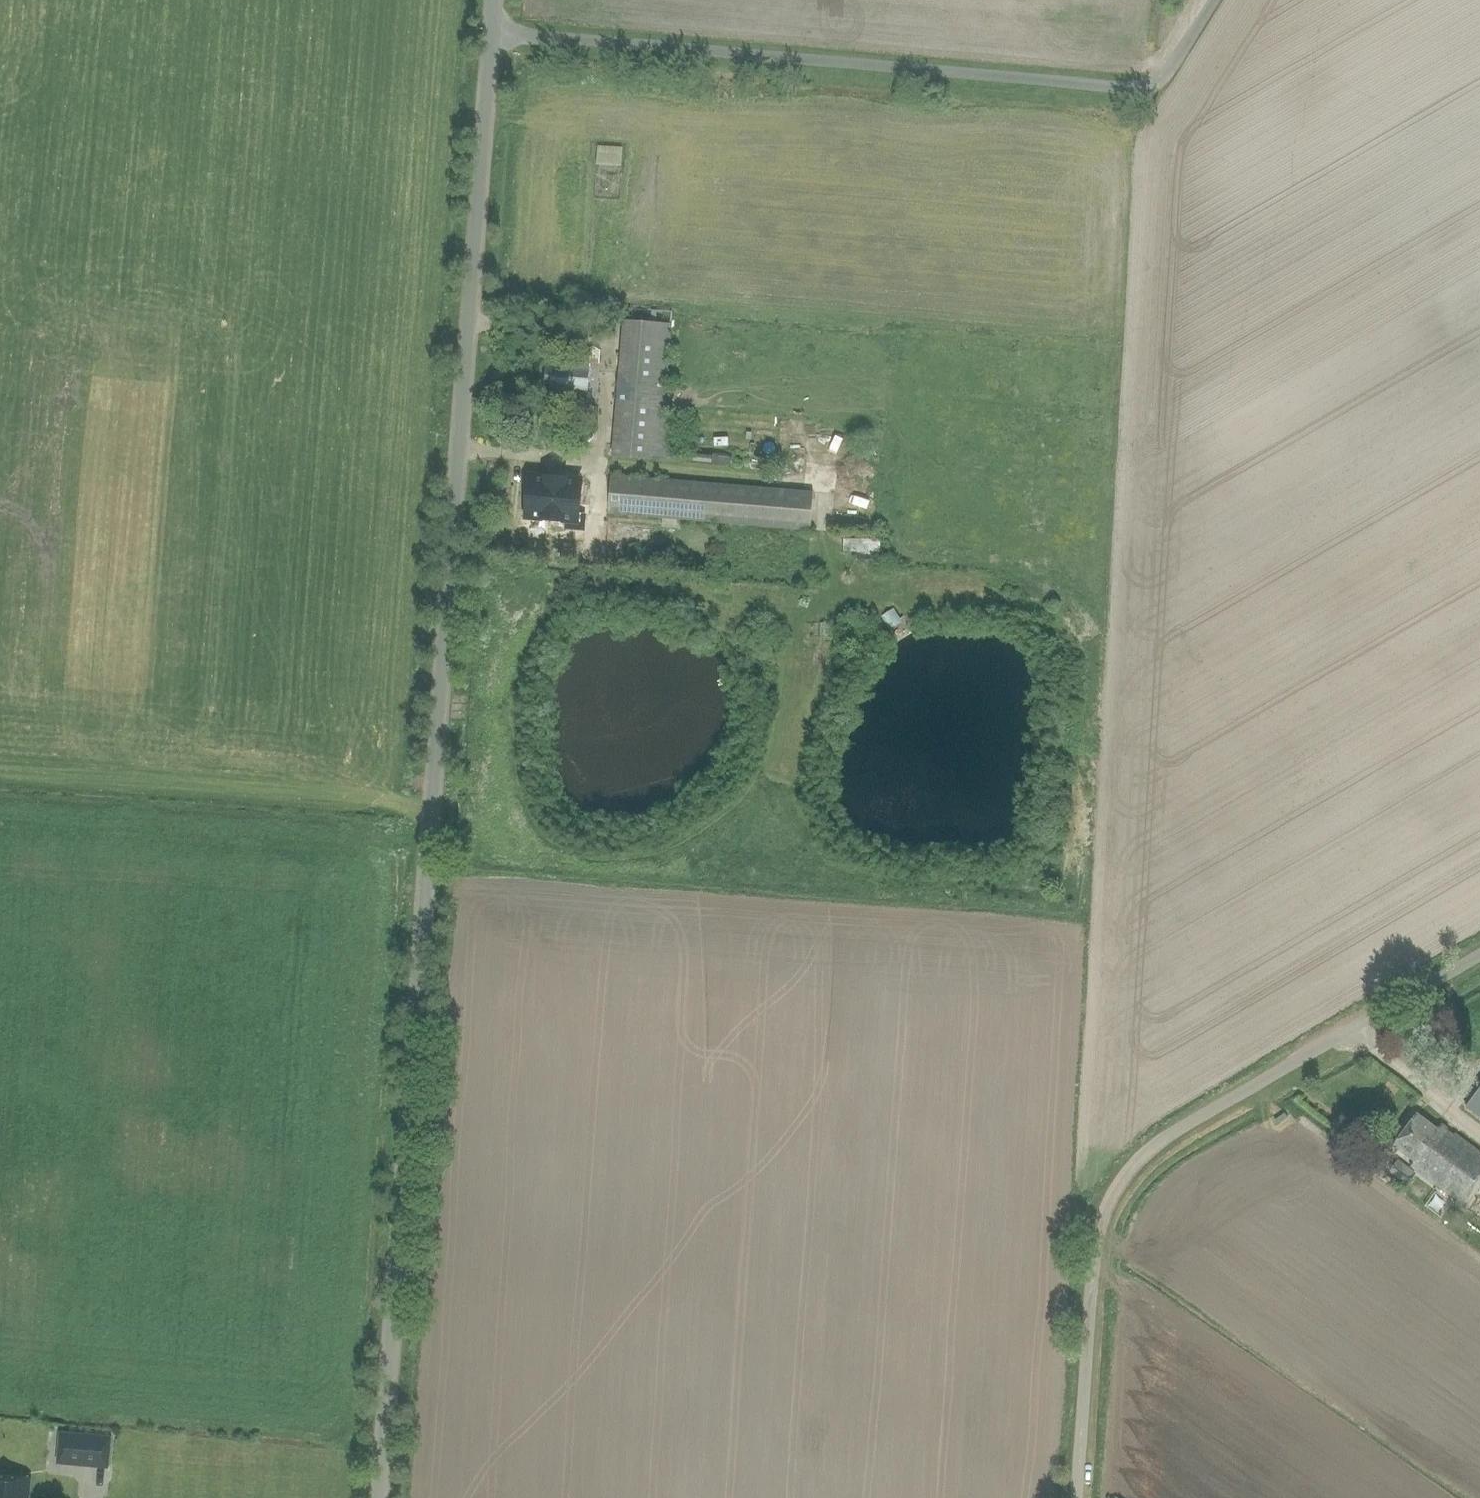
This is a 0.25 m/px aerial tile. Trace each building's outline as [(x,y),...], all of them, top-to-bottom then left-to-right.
[(621,165),(623,148),(598,146),(597,163),(621,165)] [(617,392),(614,392),(613,407),(615,408),(612,444),(607,444),(606,455),(615,455),(615,456),(677,462),(681,415),(666,413),(673,324),(672,324),(673,313),(624,309),(617,392)] [(596,403),(599,365),(552,361),(552,368),(546,367),(545,386),(551,386),(550,400),(596,403)] [(523,475),(520,515),(568,519),(571,479),(523,475)] [(811,530),(814,492),(612,476),(609,513),(811,530)] [(847,537),(847,550),(883,551),(884,538),(847,537)] [(891,628),(902,621),(894,609),(883,616),(891,628)] [(1465,1106),(1479,1117),(1479,1086),(1465,1106)] [(1479,1184),(1479,1154),(1440,1124),(1436,1130),(1416,1115),(1393,1146),(1413,1161),(1410,1166),(1464,1206),(1479,1184)] [(1416,1173),(1397,1160),(1390,1170),(1409,1183),(1416,1173)] [(111,1437),(63,1433),(62,1449),(63,1449),(62,1460),(82,1461),(82,1463),(109,1466),(111,1437)] [(32,1479),(0,1476),(0,1497),(30,1497),(32,1479)]
